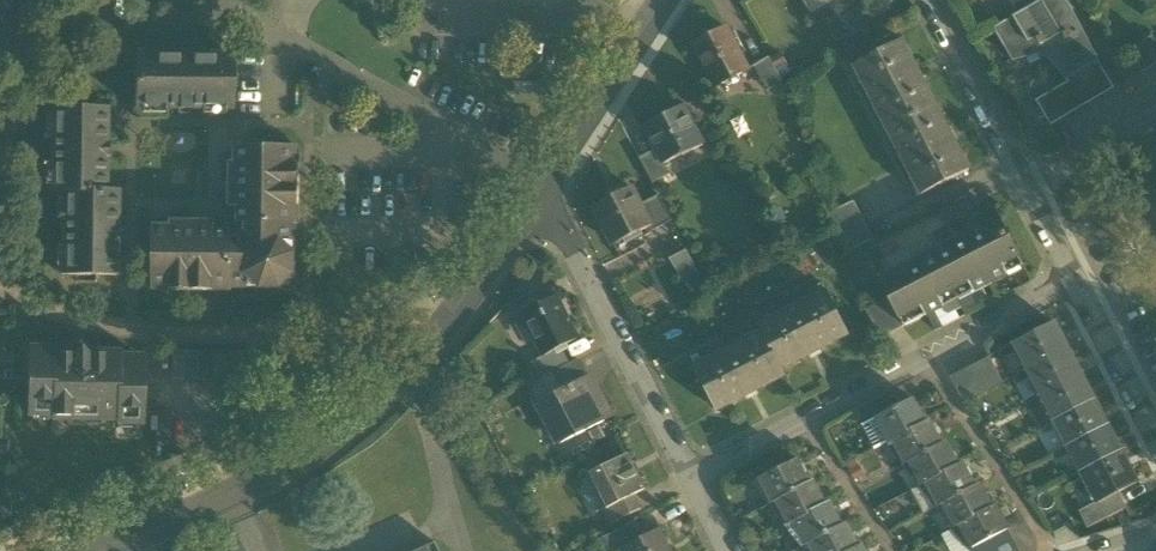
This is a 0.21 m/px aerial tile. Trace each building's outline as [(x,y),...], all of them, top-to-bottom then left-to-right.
[(5,44),(5,23),(11,18),(11,0),(0,0),(0,49),(5,44)] [(804,2),(812,15),(836,0),(806,0),(804,2)] [(1061,0),(1045,0),(1030,9),(997,28),(1015,59),(1046,41),(1069,79),(1073,77),(1099,61),(1081,30),(1079,31),(1061,0)] [(1030,9),(1045,0),(1025,0),(1030,9)] [(11,18),(5,23),(5,44),(0,49),(0,55),(11,55),(11,18)] [(696,45),(718,87),(749,70),(727,29),(696,45)] [(1144,73),(1155,65),(1155,38),(1155,36),(1131,50),(1144,73)] [(854,65),(921,195),(968,171),(901,41),(854,65)] [(228,110),(231,110),(231,55),(135,54),(135,109),(137,109),(137,106),(163,106),(163,109),(202,110),(202,107),(228,107),(228,110)] [(756,66),(769,90),(783,83),(782,80),(769,59),(756,66)] [(1073,77),(1074,80),(1037,102),(1051,127),(1115,89),(1099,61),(1073,77)] [(658,150),(665,164),(666,163),(681,155),(682,157),(704,146),(683,105),(645,125),(658,150)] [(50,193),(64,193),(105,192),(105,160),(106,160),(106,143),(106,109),(51,109),(51,111),(53,111),(53,137),(51,137),(50,164),(52,164),(52,190),(50,190),(50,193)] [(241,225),(248,225),(248,224),(289,224),(289,208),(299,208),(299,166),(290,166),(290,149),(237,148),(237,165),(232,165),(232,182),(234,182),(234,191),(232,191),(232,207),(241,208),(241,225)] [(640,159),(654,185),(673,175),(666,163),(665,164),(658,150),(640,159)] [(595,207),(615,245),(652,227),(640,205),(632,188),(595,207)] [(117,192),(105,192),(64,193),(64,219),(62,219),(61,247),(63,247),(63,273),(61,273),(61,275),(116,276),(116,242),(117,242),(117,226),(117,192)] [(652,227),(654,232),(673,222),(659,195),(640,205),(652,227)] [(829,214),(848,252),(873,239),(854,201),(829,214)] [(891,300),(905,326),(934,311),(952,302),(1024,265),(996,211),(971,224),(974,229),(955,239),(958,246),(883,284),(891,300)] [(214,282),(230,282),(231,241),(232,241),(232,233),(215,233),(215,224),(199,224),(199,227),(189,226),(189,224),(173,224),(173,229),(155,228),(154,281),(172,281),(172,291),(214,291),(214,282)] [(294,224),(289,224),(248,224),(248,225),(248,233),(239,241),(232,241),(231,241),(230,282),(230,287),(248,287),(248,289),(262,289),(262,290),(282,290),(296,276),(296,257),(296,243),(294,243),(294,224)] [(669,259),(691,294),(706,285),(687,250),(669,259)] [(759,327),(763,333),(781,369),(849,334),(827,292),(759,327)] [(556,298),(524,315),(538,340),(546,356),(562,348),(578,339),(556,298)] [(866,313),(879,339),(905,326),(891,300),(866,313)] [(952,302),(934,311),(943,329),(961,320),(952,302)] [(514,320),(527,346),(538,340),(524,315),(514,320)] [(1016,343),(1029,369),(1068,349),(1054,323),(1016,343)] [(785,376),(781,369),(763,333),(696,368),(718,411),(785,376)] [(116,423),(141,423),(141,358),(118,358),(119,354),(85,354),(79,348),(74,353),(74,354),(54,353),(54,350),(29,349),(28,414),(51,415),(51,418),(67,419),(73,412),(95,413),(101,419),(116,419),(116,423)] [(540,380),(555,372),(570,364),(562,348),(546,356),(532,363),(540,380)] [(1081,375),(1068,349),(1029,369),(1043,395),(1081,375)] [(171,380),(185,380),(186,351),(172,351),(171,380)] [(185,380),(242,381),(243,352),(186,351),(185,380)] [(961,397),(964,402),(1003,381),(991,358),(952,378),(961,397)] [(580,359),(570,364),(555,372),(562,385),(587,372),(580,359)] [(530,385),(537,397),(562,385),(555,372),(540,380),(530,385)] [(1094,400),(1081,375),(1043,395),(1047,402),(1056,420),(1094,400)] [(540,403),(561,444),(613,418),(592,376),(540,403)] [(855,411),(863,426),(902,405),(894,391),(855,411)] [(891,443),(895,441),(926,425),(913,400),(902,405),(863,426),(875,450),(890,443),(891,443)] [(1108,426),(1094,400),(1056,420),(1069,445),(1108,426)] [(1056,420),(1047,402),(1029,411),(1038,429),(1056,420)] [(156,442),(171,442),(171,413),(157,413),(156,442)] [(930,423),(926,425),(895,441),(907,464),(911,462),(942,446),(930,423)] [(1121,451),(1108,426),(1069,445),(1082,471),(1121,451)] [(946,444),(942,446),(911,462),(923,485),(928,483),(959,467),(946,444)] [(1137,483),(1121,451),(1082,471),(1098,502),(1099,503),(1119,492),(1137,483)] [(612,504),(613,506),(633,496),(645,490),(627,455),(593,472),(603,493),(606,492),(612,504)] [(774,503),(778,501),(809,485),(797,461),(762,479),(774,503)] [(963,465),(959,467),(928,483),(940,506),(944,504),(975,488),(975,487),(963,465)] [(603,493),(593,472),(580,479),(590,499),(583,503),(590,515),(603,509),(612,504),(606,492),(603,493)] [(814,483),(809,485),(778,501),(790,525),(795,522),(826,506),(814,483)] [(928,483),(923,485),(912,491),(924,515),(940,506),(928,483)] [(975,487),(975,488),(944,504),(957,527),(961,525),(992,509),(991,508),(979,486),(979,485),(975,487)] [(1079,512),(1088,529),(1128,508),(1119,492),(1099,503),(1098,502),(1079,512)] [(603,509),(612,524),(640,510),(633,496),(613,506),(612,504),(603,509)] [(0,500),(0,520),(11,520),(11,500),(0,500)] [(830,504),(826,506),(795,522),(807,546),(811,544),(842,528),(830,504)] [(991,508),(992,509),(961,525),(973,549),(1008,530),(996,507),(995,506),(991,508)] [(612,550),(621,550),(624,550),(623,548),(644,538),(636,522),(605,537),(612,550)] [(842,528),(811,544),(815,550),(854,550),(858,549),(846,525),(842,528)] [(973,549),(961,525),(957,527),(941,535),(950,550),(974,550),(973,549)] [(625,550),(670,550),(659,530),(644,538),(623,548),(624,550),(625,550)] [(973,549),(974,550),(1019,550),(1008,530),(973,549)] [(436,543),(418,550),(440,550),(436,543)]
